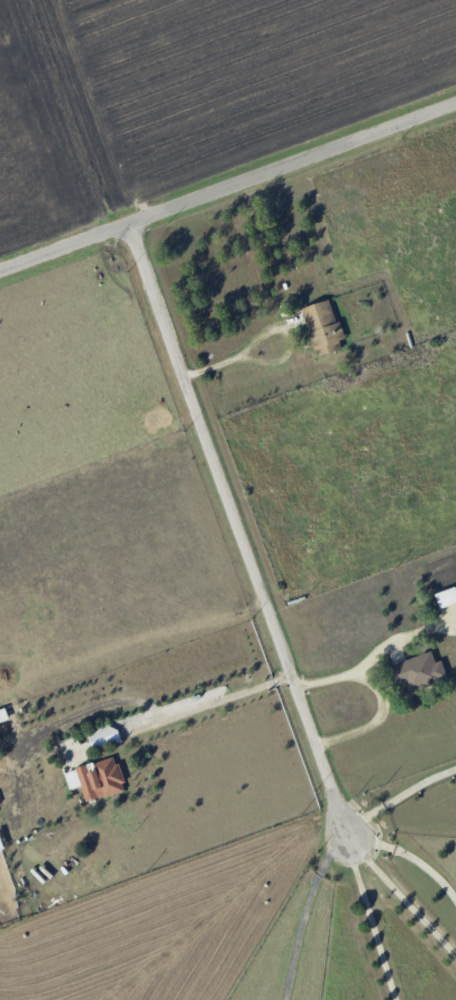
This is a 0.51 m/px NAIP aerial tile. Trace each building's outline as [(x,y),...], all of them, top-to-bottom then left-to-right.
[(346,338),(341,321),(337,322),(330,300),(303,307),(316,356),(343,349),(340,340),(346,338)] [(436,594),(441,609),(455,603),(455,587),(436,594)] [(449,679),(442,660),(436,662),(433,651),(393,664),(400,683),(406,681),(410,692),(449,679)] [(10,719),(6,708),(0,710),(0,723),(10,719)] [(122,742),(117,724),(88,733),(93,750),(122,742)] [(65,771),(70,790),(82,786),(87,802),(126,791),(117,757),(65,771)]
